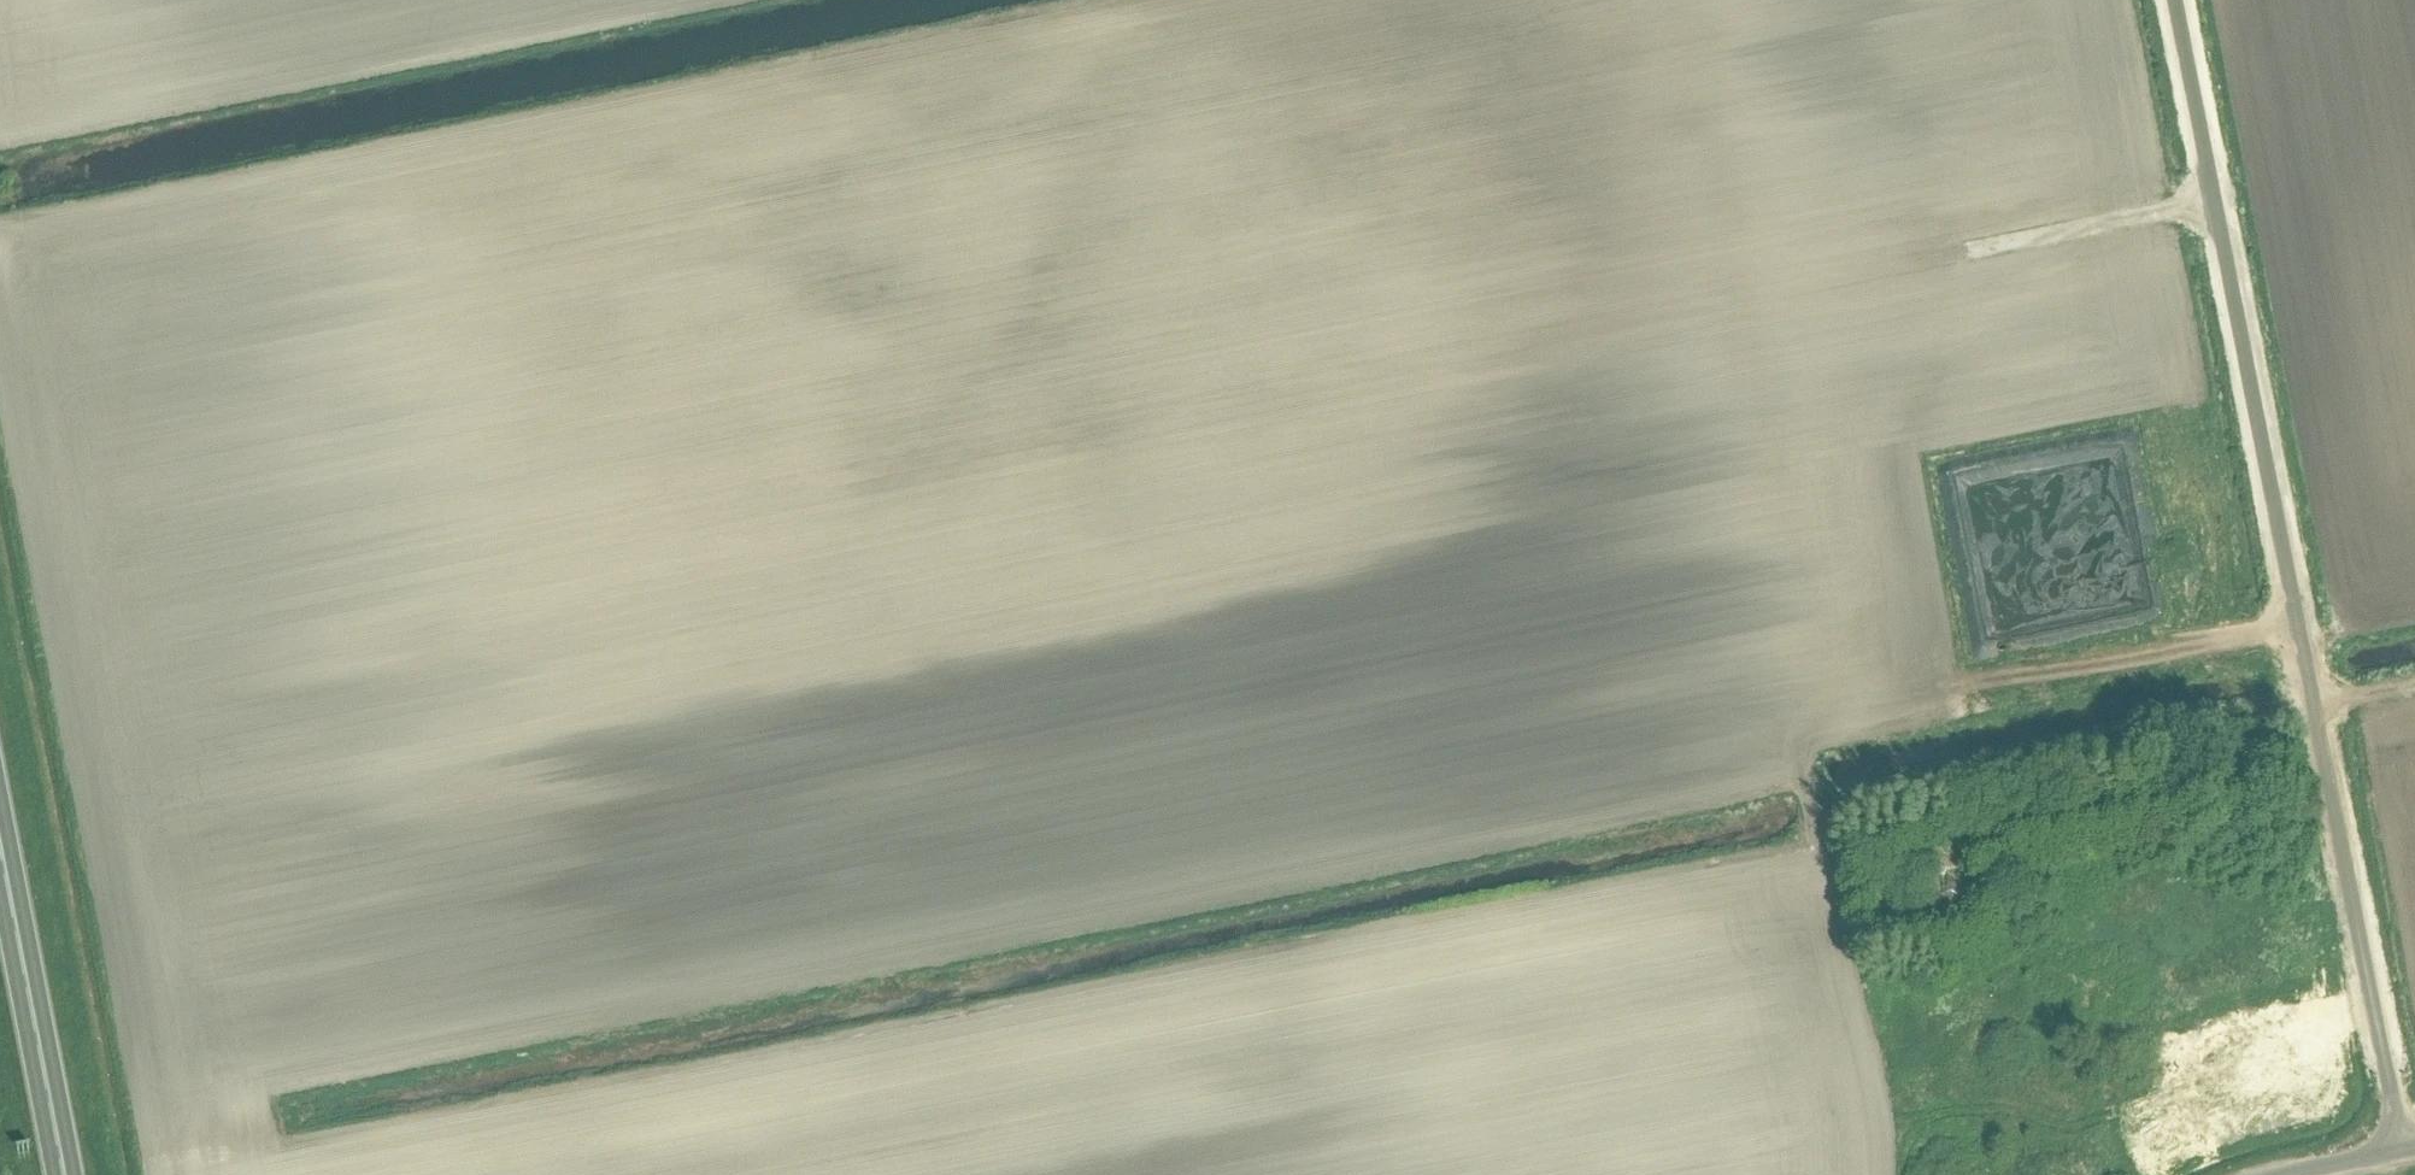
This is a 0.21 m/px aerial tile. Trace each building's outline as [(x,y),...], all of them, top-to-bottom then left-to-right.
[(1928,931),(1976,922),(1961,845),(1913,855),(1928,931)]
